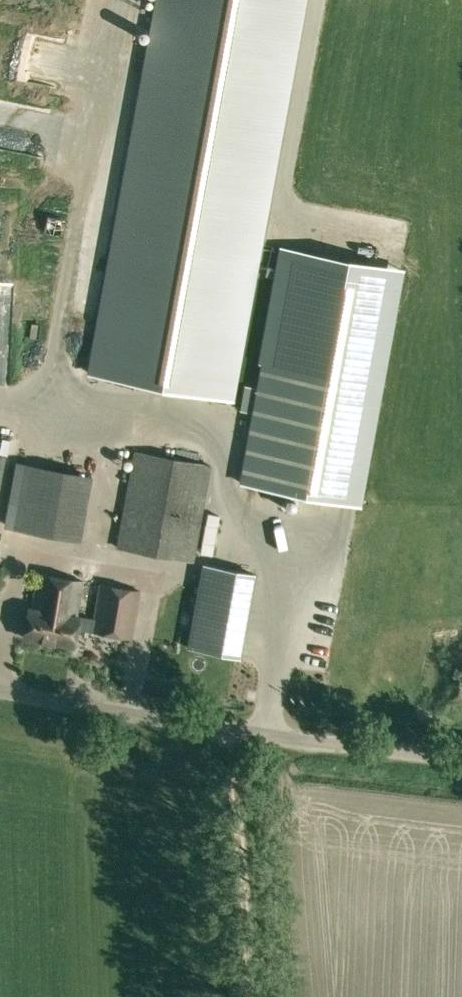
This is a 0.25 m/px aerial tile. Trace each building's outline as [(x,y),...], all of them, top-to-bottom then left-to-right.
[(304,0),(154,0),(88,373),(233,399),(304,0)] [(21,237),(21,225),(2,225),(2,237),(21,237)] [(7,310),(15,248),(0,246),(0,275),(2,275),(0,291),(0,309),(7,310)] [(251,412),(239,482),(361,504),(403,268),(281,246),(256,387),(251,412)] [(244,385),(239,410),(251,412),(256,387),(244,385)] [(117,548),(192,561),(210,465),(135,452),(117,548)] [(4,526),(81,541),(92,475),(16,461),(4,526)] [(186,651),(237,660),(253,574),(202,564),(186,651)] [(23,638),(73,646),(76,628),(131,637),(139,591),(99,584),(94,619),(77,616),(83,581),(38,574),(33,607),(28,607),(23,638)]
